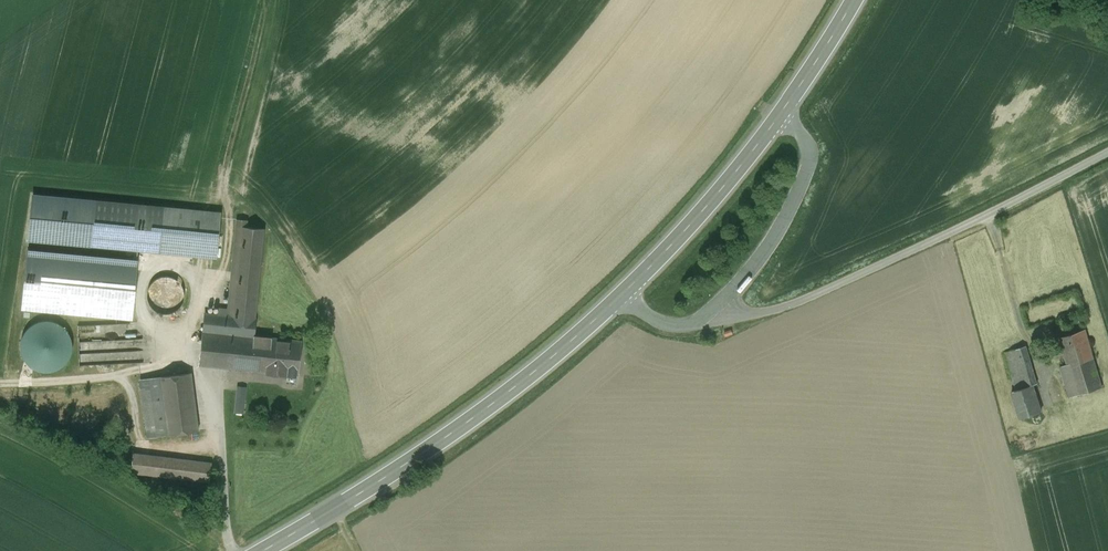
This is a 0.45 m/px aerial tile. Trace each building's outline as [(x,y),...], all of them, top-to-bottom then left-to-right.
[(91,246),(95,201),(33,195),(29,239),(91,246)] [(162,207),(95,201),(91,246),(158,252),(162,207)] [(195,211),(162,207),(158,252),(197,256),(199,234),(193,234),(195,211)] [(216,258),(220,213),(209,212),(195,211),(193,234),(199,234),(197,256),(216,258)] [(232,316),(206,314),(201,365),(200,365),(200,366),(251,371),(254,337),(256,318),(255,318),(264,229),(241,227),(232,316)] [(137,262),(28,251),(22,308),(132,319),(137,262)] [(182,302),(184,295),(182,288),(178,282),(172,278),(165,276),(158,278),(152,282),(148,288),(146,296),(148,303),(152,309),(158,313),(165,314),(172,312),(178,308),(182,302)] [(30,367),(36,370),(44,372),(52,372),(59,369),(65,365),(70,358),(72,351),(72,343),(70,336),(66,330),(61,325),(55,322),(48,321),(40,321),(34,324),(28,328),(24,334),(21,341),(21,348),(22,355),(25,361),(30,367)] [(1085,330),(1059,338),(1068,365),(1093,357),(1085,330)] [(302,341),(277,339),(254,337),(251,371),(266,372),(266,373),(287,375),(287,374),(298,375),(302,341)] [(95,363),(137,360),(136,349),(132,349),(131,339),(92,341),(93,352),(94,352),(95,363)] [(1025,346),(1006,352),(1017,390),(1012,391),(1021,418),(1042,412),(1033,385),(1038,383),(1025,346)] [(1068,365),(1060,367),(1070,397),(1103,387),(1093,357),(1068,365)] [(190,372),(158,377),(166,434),(198,430),(190,372)] [(158,377),(141,379),(148,437),(166,434),(158,377)] [(247,413),(250,386),(240,385),(237,412),(247,413)] [(211,463),(133,453),(131,472),(209,482),(211,463)]
